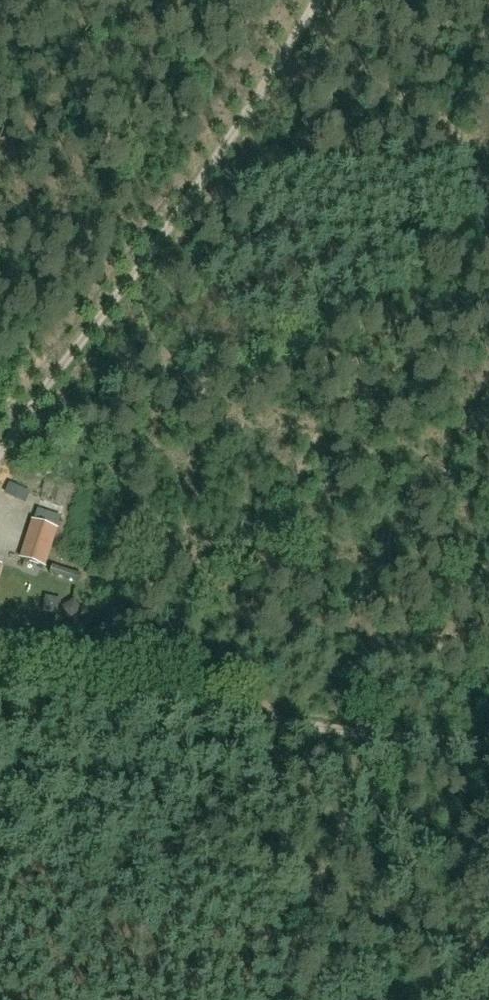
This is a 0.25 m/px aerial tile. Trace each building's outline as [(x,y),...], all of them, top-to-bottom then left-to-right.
[(4,495),(25,505),(30,493),(9,484),(4,495)] [(20,559),(45,567),(62,518),(37,510),(20,559)] [(77,584),(80,575),(53,566),(50,575),(77,584)]
